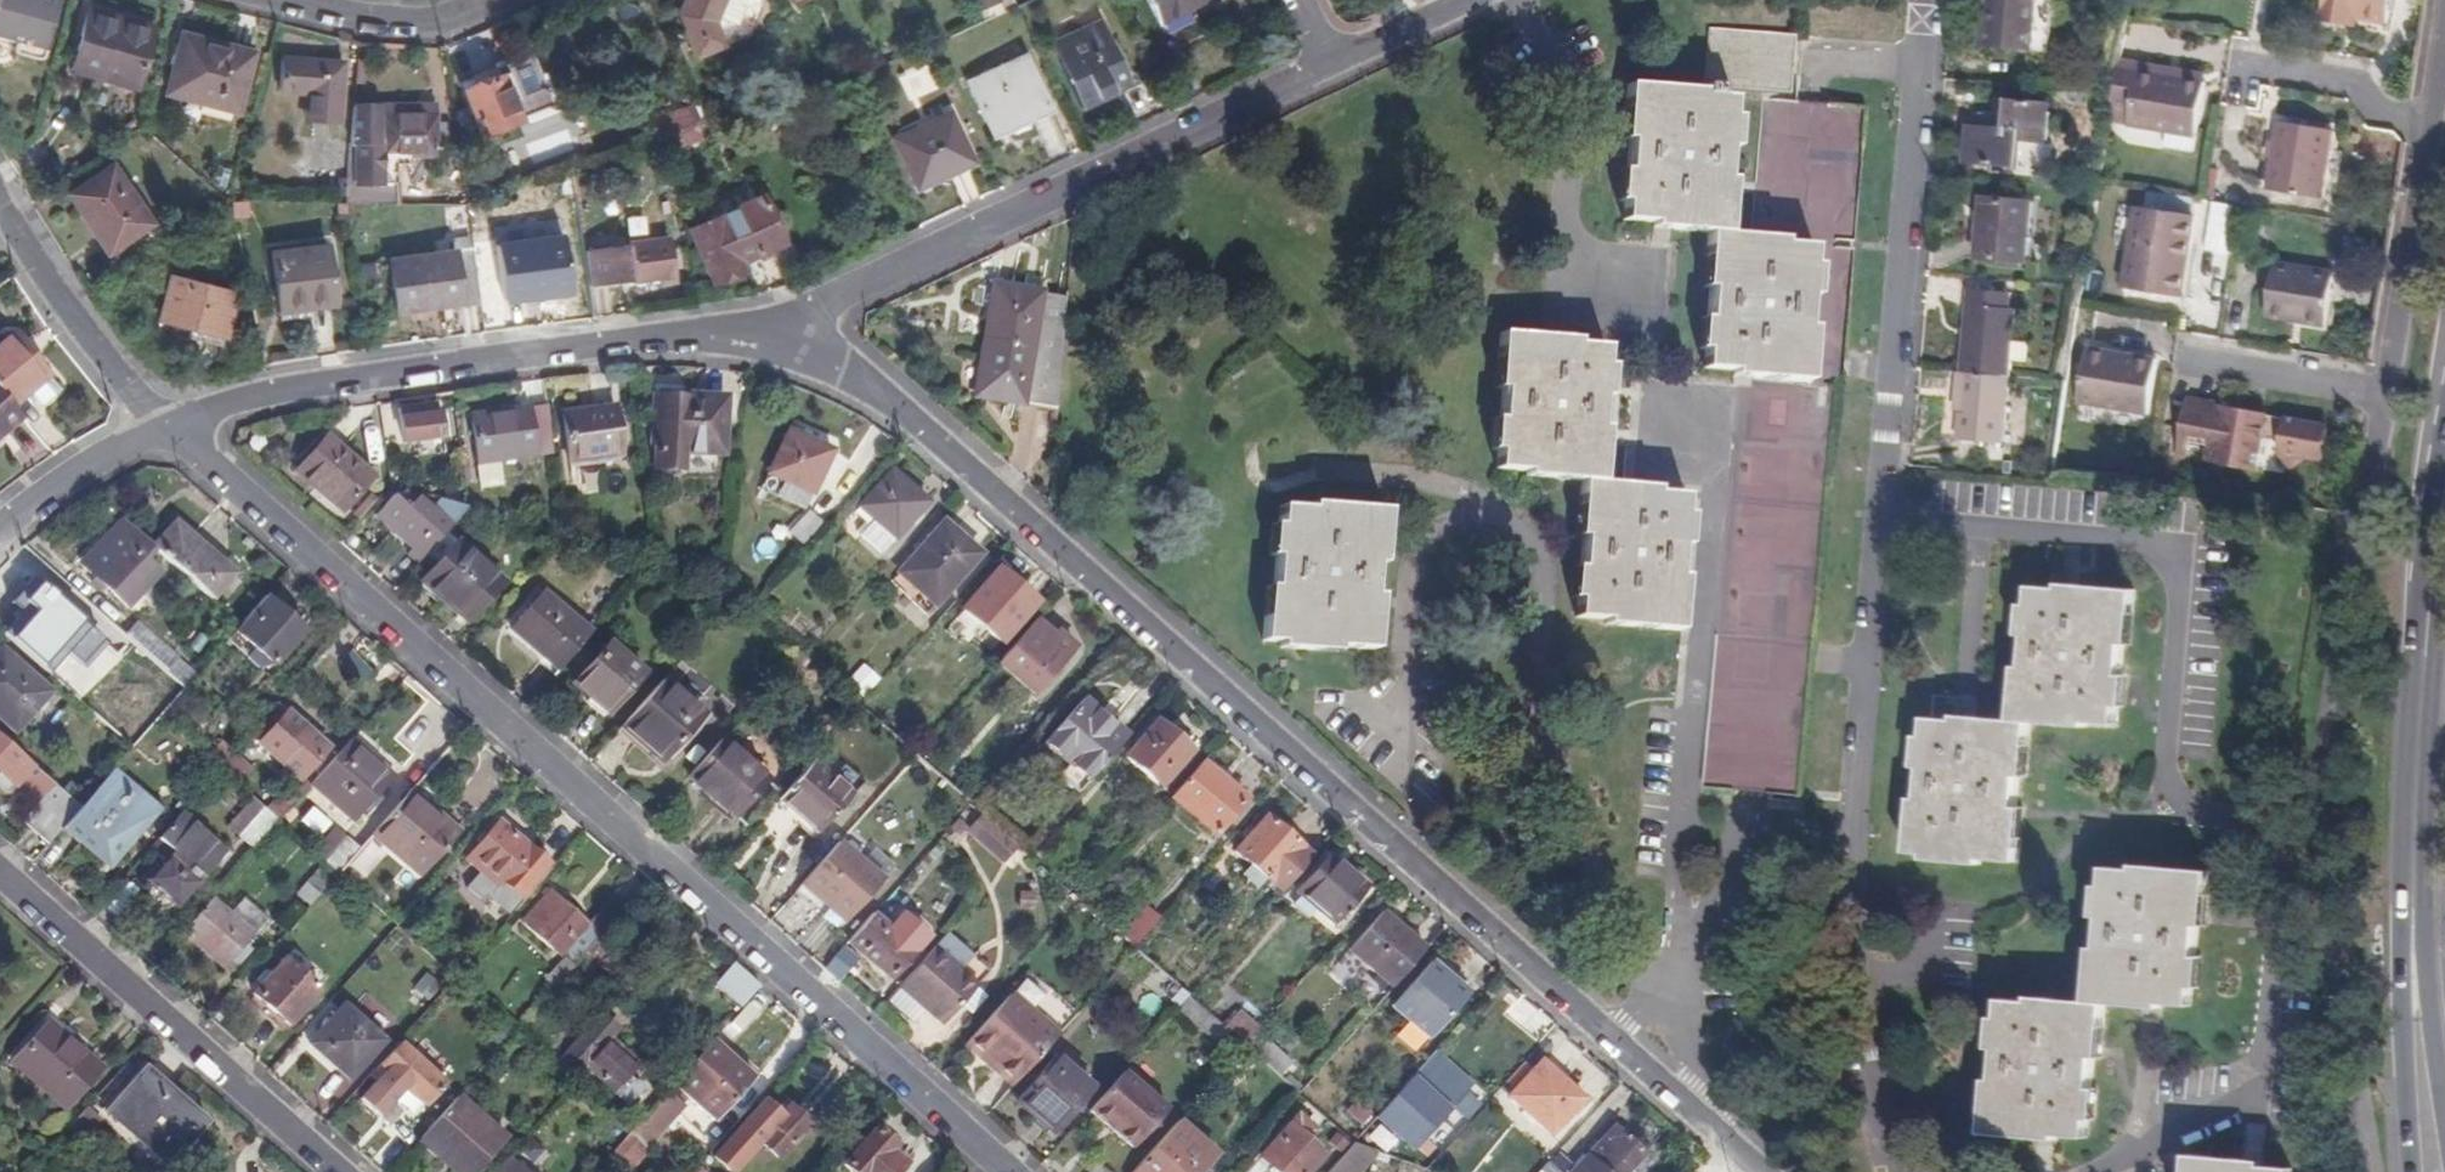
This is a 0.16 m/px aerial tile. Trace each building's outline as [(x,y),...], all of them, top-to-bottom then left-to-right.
[(16,44),(13,54),(42,62),(58,0),(0,0),(0,40),(16,44)] [(697,49),(725,37),(714,15),(717,9),(736,16),(743,0),(680,0),(678,5),(697,49)] [(979,11),(999,2),(998,0),(974,0),(979,11)] [(1155,24),(1205,0),(1144,0),(1155,24)] [(2027,50),(2027,47),(2033,0),(1983,0),(1980,19),(1975,18),(1974,31),(1982,32),(1981,44),(2027,50)] [(2046,0),(2033,0),(2027,47),(2040,48),(2046,0)] [(2346,29),(2348,20),(2356,21),(2388,25),(2391,0),(2323,0),(2319,26),(2346,29)] [(149,27),(88,12),(73,71),(136,86),(149,27)] [(2348,20),(2346,29),(2355,31),(2356,21),(2348,20)] [(1115,54),(1101,24),(1097,24),(1053,45),(1081,104),(1134,79),(1120,51),(1115,54)] [(1787,93),(1792,36),(1725,31),(1720,88),(1787,93)] [(250,55),(179,38),(167,96),(237,113),(250,55)] [(1044,107),(1022,58),(968,83),(990,131),(1044,107)] [(909,102),(934,90),(921,63),(896,75),(909,102)] [(521,117),(499,65),(461,81),(481,133),(521,117)] [(337,126),(338,66),(279,66),(278,93),(305,94),(305,126),(337,126)] [(2118,81),(2191,91),(2192,83),(2119,73),(2118,81)] [(1706,233),(1725,235),(1728,211),(1723,209),(1731,97),(1701,95),(1701,87),(1628,81),(1627,106),(1632,106),(1623,221),(1652,224),(1653,229),(1706,233)] [(2121,90),(2187,113),(2191,91),(2118,81),(2117,88),(2121,90)] [(2103,84),(2102,90),(2097,125),(2116,127),(2121,90),(2117,88),(2103,84)] [(2121,90),(2116,127),(2116,130),(2155,137),(2154,149),(2181,153),(2187,113),(2121,90)] [(2043,100),(1996,95),(1996,110),(1982,109),(1981,121),(1967,120),(1964,159),(2037,165),(2043,100)] [(1804,383),(1739,377),(1704,788),(1748,792),(1768,793),(1803,796),(1804,788),(1814,673),(1816,643),(1839,378),(1842,348),(1863,109),(1827,106),(1763,101),(1751,237),(1782,239),(1782,245),(1810,247),(1801,356),(1806,357),(1804,383)] [(351,186),(350,203),(401,203),(400,163),(417,163),(417,155),(442,154),(442,114),(389,114),(388,106),(354,106),(353,146),(362,147),(362,186),(351,186)] [(971,163),(949,115),(894,141),(916,188),(971,163)] [(2320,195),(2330,126),(2276,119),(2271,158),(2268,182),(2267,188),(2320,195)] [(674,134),(677,158),(717,144),(710,122),(674,134)] [(2261,181),(2268,182),(2271,158),(2264,157),(2261,181)] [(150,227),(111,170),(68,198),(88,229),(97,224),(114,250),(150,227)] [(2019,260),(2026,198),(1977,194),(1971,255),(2019,260)] [(770,216),(762,198),(689,230),(712,282),(734,272),(731,265),(755,255),(761,263),(783,253),(785,255),(822,237),(806,201),(770,216)] [(2181,295),(2194,214),(2143,207),(2130,286),(2181,295)] [(1725,235),(1706,233),(1704,257),(1711,258),(1702,370),(1731,372),(1730,376),(1739,377),(1804,383),(1806,357),(1801,356),(1810,247),(1782,245),(1782,239),(1751,237),(1741,236),(1725,235)] [(542,291),(534,238),(494,245),(501,297),(542,291)] [(482,297),(476,250),(472,251),(470,239),(456,240),(456,252),(390,259),(397,313),(446,307),(445,301),(482,297)] [(668,241),(585,250),(589,284),(672,275),(668,241)] [(335,304),(329,244),(274,248),(279,308),(335,304)] [(2331,273),(2273,262),(2264,315),(2324,325),(2331,273)] [(232,297),(169,281),(155,335),(170,340),(175,323),(205,331),(201,349),(219,353),(232,297)] [(981,345),(1057,355),(1062,296),(989,286),(981,345)] [(1969,287),(1961,371),(2009,375),(2011,358),(2025,360),(2025,342),(2012,340),(2014,307),(2009,306),(2011,291),(1969,287)] [(12,409),(24,398),(33,407),(37,403),(43,406),(58,392),(10,337),(0,346),(0,396),(12,409)] [(1573,345),(1498,338),(1496,362),(1504,362),(1494,471),(1523,474),(1523,479),(1579,483),(1577,511),(1584,512),(1582,537),(1576,618),(1603,621),(1603,626),(1680,632),(1680,608),(1675,607),(1684,498),(1655,495),(1656,490),(1600,485),(1602,461),(1596,460),(1604,352),(1573,350),(1573,345)] [(974,400),(1053,412),(1057,355),(981,345),(974,400)] [(2146,415),(2155,361),(2087,351),(2079,404),(2146,415)] [(1961,371),(1959,409),(1956,437),(2002,441),(2009,375),(1961,371)] [(20,419),(12,409),(0,396),(0,429),(4,433),(20,419)] [(676,477),(715,480),(716,457),(721,400),(651,396),(647,444),(652,445),(651,470),(676,473),(676,477)] [(2216,403),(2210,438),(2220,440),(2217,463),(2258,469),(2263,437),(2281,440),(2279,450),(2291,467),(2309,454),(2322,456),(2328,423),(2266,413),(2265,411),(2216,403)] [(404,446),(441,441),(437,416),(436,405),(419,408),(399,411),(404,446)] [(498,463),(552,456),(545,406),(470,418),(477,466),(480,490),(501,488),(498,463)] [(622,455),(617,409),(565,417),(572,463),(622,455)] [(769,498),(798,512),(806,496),(808,497),(829,453),(786,432),(766,477),(777,482),(769,498)] [(2220,440),(2210,438),(2207,461),(2217,463),(2220,440)] [(323,493),(343,510),(370,480),(326,440),(304,465),(298,471),(323,493)] [(861,538),(882,556),(896,540),(897,541),(928,504),(890,471),(858,507),(875,522),(861,538)] [(416,564),(467,508),(451,503),(440,517),(413,495),(403,506),(394,500),(379,518),(413,550),(409,556),(416,564)] [(351,519),(357,524),(376,502),(370,497),(351,519)] [(1308,511),(1278,509),(1270,619),(1263,618),(1261,643),(1280,645),(1280,651),(1317,653),(1318,648),(1372,652),(1374,627),(1368,627),(1370,594),(1373,537),(1382,537),(1384,512),(1309,506),(1308,511)] [(153,548),(123,522),(83,565),(127,608),(158,575),(142,559),(153,548)] [(176,523),(153,548),(212,602),(234,577),(176,523)] [(930,609),(977,557),(941,525),(895,578),(930,609)] [(502,584),(458,543),(421,581),(467,622),(502,584)] [(1033,604),(995,571),(961,610),(998,644),(1033,604)] [(2058,590),(2028,587),(2018,697),(2013,697),(2011,721),(1955,716),(1955,721),(1925,719),(1914,829),(1907,830),(1905,853),(1922,855),(1923,861),(1964,866),(1964,859),(2018,864),(2020,841),(2014,840),(2024,748),(2030,748),(2032,725),(2085,731),(2085,725),(2115,727),(2126,614),(2132,614),(2134,592),(2058,584),(2058,590)] [(507,629),(555,673),(595,628),(546,586),(507,629)] [(302,633),(265,600),(240,627),(235,633),(255,651),(247,661),(258,672),(271,668),(302,633)] [(1037,617),(994,665),(1030,697),(1073,648),(1037,617)] [(124,637),(131,644),(146,658),(164,674),(175,662),(135,626),(124,637)] [(235,633),(227,642),(247,661),(255,651),(235,633)] [(124,637),(119,634),(99,655),(112,666),(131,644),(124,637)] [(639,674),(605,642),(570,682),(604,712),(639,674)] [(0,651),(0,722),(15,735),(49,695),(0,651)] [(116,730),(164,674),(146,658),(98,713),(116,730)] [(865,693),(878,678),(861,663),(848,678),(865,693)] [(660,679),(619,725),(658,760),(698,714),(660,679)] [(1057,777),(1074,792),(1084,781),(1122,739),(1079,701),(1042,743),(1067,766),(1057,777)] [(277,708),(250,737),(274,759),(268,765),(278,774),(285,768),(299,781),(325,752),(277,708)] [(1187,751),(1155,722),(1123,758),(1155,787),(1187,751)] [(238,785),(252,768),(220,740),(205,758),(238,785)] [(718,740),(685,777),(731,818),(764,780),(718,740)] [(352,741),(311,787),(352,824),(392,777),(352,741)] [(0,743),(0,792),(6,793),(17,781),(40,802),(21,823),(46,846),(62,827),(79,808),(0,743)] [(777,801),(814,835),(848,797),(858,785),(840,769),(830,780),(811,762),(777,801)] [(1199,763),(1168,798),(1212,837),(1244,802),(1199,763)] [(113,770),(79,808),(62,827),(104,865),(156,808),(113,770)] [(455,838),(407,796),(373,834),(422,877),(455,838)] [(310,806),(297,822),(317,838),(330,822),(310,806)] [(278,824),(263,811),(239,839),(253,852),(278,824)] [(1015,848),(978,815),(964,831),(1001,863),(1015,848)] [(178,817),(158,839),(172,855),(146,883),(149,887),(145,892),(146,903),(151,909),(161,913),(171,908),(176,911),(198,887),(192,881),(197,877),(203,882),(222,859),(178,817)] [(1233,855),(1277,895),(1310,858),(1264,818),(1233,855)] [(547,865),(499,824),(466,861),(493,887),(484,897),(504,915),(547,865)] [(324,864),(336,875),(357,851),(344,839),(322,862),(324,864)] [(834,845),(798,884),(840,921),(887,869),(864,848),(852,862),(834,845)] [(1360,890),(1327,858),(1294,895),(1329,926),(1360,890)] [(2214,868),(2140,859),(2139,866),(2113,864),(2099,983),(2093,983),(2091,1006),(2034,1000),(2032,1004),(2003,1002),(1991,1108),(1983,1109),(1982,1134),(2057,1142),(2059,1134),(2087,1137),(2099,1028),(2104,1028),(2107,1004),(2163,1009),(2165,1004),(2192,1007),(2204,896),(2212,896),(2214,868)] [(304,885),(317,897),(336,875),(324,864),(304,885)] [(1077,886),(1085,893),(1093,885),(1085,878),(1077,886)] [(553,990),(626,910),(613,898),(588,926),(547,889),(518,920),(561,960),(543,982),(553,990)] [(210,899),(181,932),(224,970),(253,938),(210,899)] [(1117,936),(1131,949),(1158,918),(1143,905),(1117,936)] [(871,914),(846,942),(888,980),(926,937),(901,915),(889,929),(871,914)] [(1345,952),(1388,991),(1422,953),(1380,914),(1345,952)] [(932,947),(975,986),(987,972),(944,934),(932,947)] [(842,947),(822,970),(836,983),(856,960),(842,947)] [(932,947),(896,987),(938,1026),(975,986),(932,947)] [(282,961),(251,995),(286,1027),(317,992),(282,961)] [(1463,998),(1426,965),(1390,1007),(1427,1041),(1463,998)] [(1163,1001),(1174,987),(1152,967),(1141,980),(1163,1001)] [(758,988),(736,968),(721,984),(743,1004),(758,988)] [(1059,1029),(1014,989),(965,1044),(1011,1084),(1059,1029)] [(286,1027),(251,995),(246,1002),(281,1033),(286,1027)] [(1211,1043),(1223,1031),(1220,1028),(1187,998),(1175,1012),(1211,1043)] [(718,1032),(730,1044),(761,1011),(749,999),(718,1032)] [(346,1080),(381,1042),(341,1006),(305,1045),(346,1080)] [(1223,1031),(1241,1047),(1253,1033),(1234,1015),(1220,1028),(1223,1031)] [(597,1016),(552,1066),(570,1082),(581,1070),(624,1107),(639,1091),(625,1079),(637,1066),(609,1039),(616,1033),(597,1016)] [(98,1068),(47,1023),(13,1062),(64,1107),(98,1068)] [(1253,1033),(1241,1047),(1278,1079),(1291,1063),(1256,1030),(1253,1033)] [(445,1080),(400,1039),(367,1076),(374,1082),(359,1101),(378,1119),(382,1115),(389,1121),(397,1113),(389,1105),(404,1089),(422,1106),(445,1080)] [(743,1069),(711,1040),(665,1092),(678,1102),(688,1091),(718,1118),(751,1082),(741,1072),(743,1069)] [(1390,1134),(1410,1151),(1418,1142),(1429,1151),(1452,1125),(1441,1115),(1449,1106),(1470,1082),(1452,1066),(1434,1049),(1378,1114),(1394,1128),(1390,1134)] [(1090,1089),(1054,1057),(1015,1101),(1051,1132),(1090,1089)] [(1581,1101),(1540,1064),(1509,1099),(1551,1137),(1581,1101)] [(103,1113),(152,1158),(171,1138),(186,1151),(207,1128),(144,1070),(103,1113)] [(1120,1074),(1089,1109),(1131,1148),(1164,1112),(1120,1074)] [(678,1102),(665,1092),(628,1133),(648,1151),(684,1108),(678,1102)] [(455,1099),(416,1140),(451,1171),(474,1171),(503,1142),(455,1099)] [(1365,1116),(1351,1103),(1344,1112),(1358,1125),(1365,1116)] [(765,1104),(715,1159),(730,1171),(733,1171),(758,1144),(776,1161),(808,1125),(791,1108),(782,1118),(765,1104)] [(1297,1118),(1261,1160),(1275,1171),(1310,1171),(1323,1156),(1308,1144),(1316,1134),(1297,1118)] [(1175,1121),(1130,1171),(1195,1171),(1210,1155),(1175,1121)] [(1614,1129),(1576,1171),(1627,1171),(1643,1155),(1614,1129)] [(877,1131),(848,1165),(855,1171),(900,1171),(905,1166),(892,1154),(897,1149),(877,1131)] [(628,1133),(605,1159),(618,1171),(630,1171),(648,1151),(628,1133)] [(171,1138),(152,1158),(167,1171),(186,1151),(171,1138)] [(1326,1171),(1350,1171),(1369,1151),(1351,1144),(1326,1171)] [(2190,1154),(2188,1171),(2293,1171),(2293,1170),(2262,1167),(2262,1161),(2190,1154)] [(511,1159),(499,1171),(524,1171),(511,1159)]
